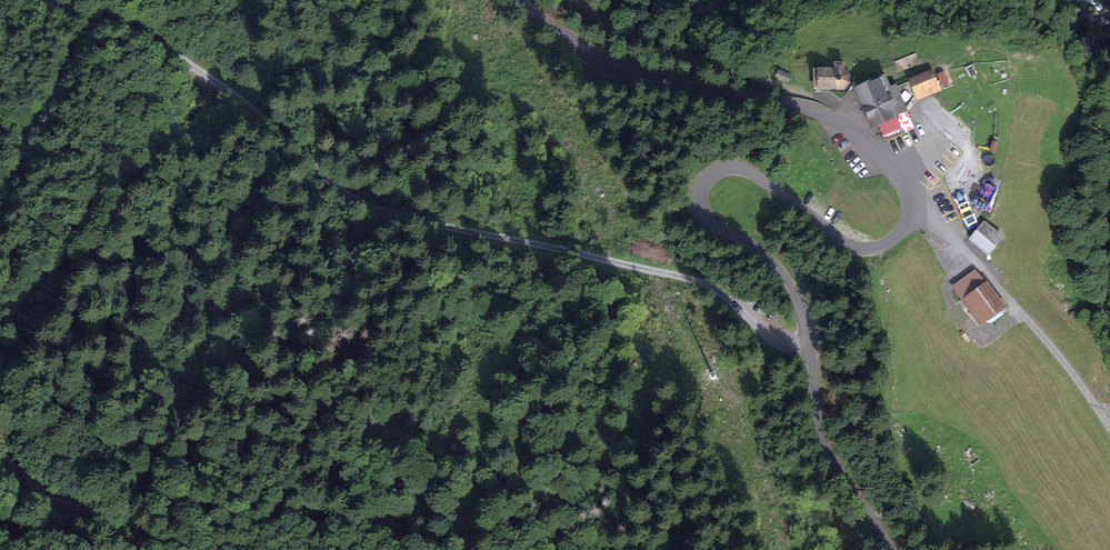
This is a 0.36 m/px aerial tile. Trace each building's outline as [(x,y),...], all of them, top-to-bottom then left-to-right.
[(835,70),(820,70),(820,87),(843,87),(848,83),(848,75),(843,70),(843,64),(835,64),(835,70)] [(875,79),(853,90),(872,129),(907,113),(895,87),(881,93),(875,79)] [(928,79),(904,89),(910,103),(934,93),(928,79)] [(982,226),(967,242),(983,258),(999,243),(982,226)] [(963,270),(944,283),(977,328),(999,312),(981,287),(978,290),(963,270)]
